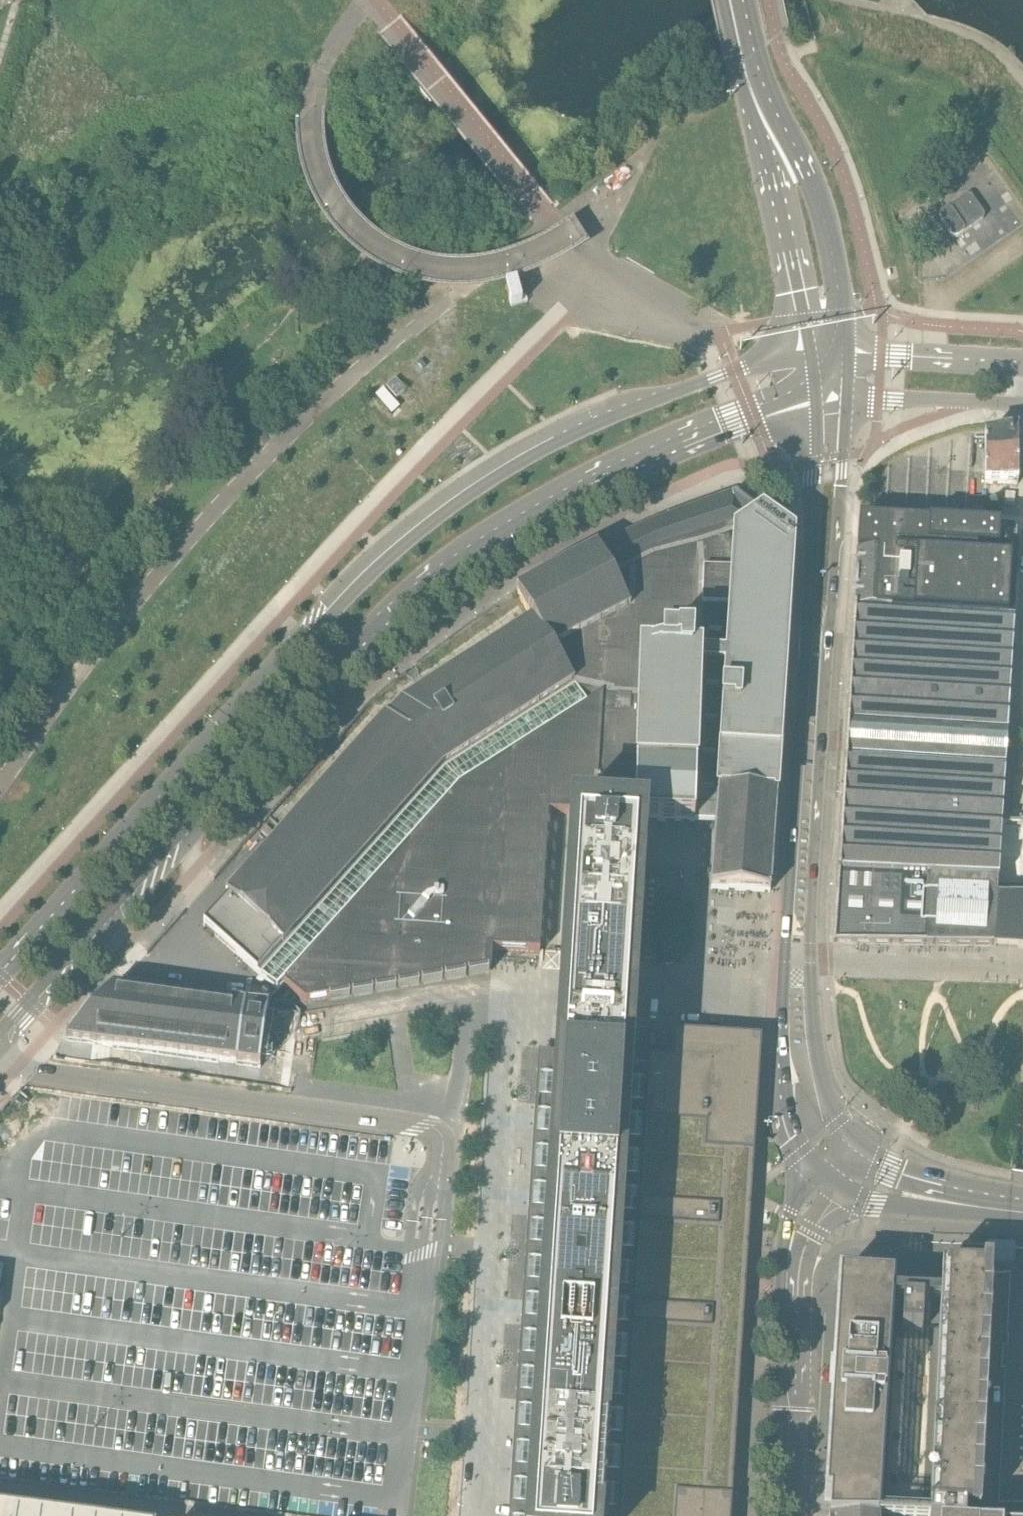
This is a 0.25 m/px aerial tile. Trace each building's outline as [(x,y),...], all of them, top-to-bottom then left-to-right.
[(985,219),(985,218),(985,216),(972,196),(970,195),(967,195),(966,196),(954,204),(941,214),(940,216),(940,219),(954,237),(956,238),(959,238),(983,220),(985,219)] [(521,278),(509,281),(515,303),(526,300),(521,278)] [(387,388),(397,399),(406,391),(396,379),(387,388)] [(984,459),(985,481),(1018,480),(1018,434),(984,438),(984,459)] [(669,518),(668,519),(664,520),(625,536),(596,550),(596,551),(549,575),(517,594),(519,596),(524,604),(533,622),(402,706),(389,720),(387,718),(226,896),(227,896),(229,898),(204,926),(258,974),(278,992),(284,985),(305,1004),(325,1001),(351,996),(352,998),(353,997),(353,996),(373,992),(373,994),(375,993),(375,992),(396,988),(396,990),(400,989),(399,988),(422,984),(423,985),(426,984),(426,983),(442,980),(442,981),(446,981),(446,979),(454,978),(465,976),(466,977),(467,977),(467,976),(488,972),(491,971),(493,951),(514,953),(515,953),(534,954),(539,954),(540,954),(549,814),(572,816),(645,820),(645,822),(659,822),(659,824),(660,824),(660,822),(701,824),(701,807),(703,782),(704,772),(704,767),(705,750),(708,710),(713,619),(714,604),(716,581),(717,561),(718,544),(720,520),(746,502),(743,500),(736,494),(716,501),(693,510),(669,518)] [(793,537),(783,530),(754,508),(746,502),(720,520),(718,544),(717,561),(716,581),(714,604),(713,619),(708,710),(705,750),(704,767),(704,772),(703,782),(701,807),(717,808),(716,824),(711,890),(737,891),(766,892),(766,890),(771,891),(772,874),(772,864),(773,855),(773,853),(774,840),(774,838),(774,830),(776,802),(777,792),(777,787),(778,770),(781,730),(787,639),(788,624),(789,601),(790,581),(791,564),(793,540),(793,537)] [(855,606),(854,611),(1014,620),(1020,528),(860,519),(860,523),(859,532),(859,538),(858,549),(858,553),(857,560),(858,560),(857,572),(856,577),(857,577),(857,580),(856,586),(856,589),(855,594),(856,594),(855,606)] [(1004,779),(1014,620),(854,611),(853,613),(854,613),(854,627),(853,627),(853,628),(852,632),(853,632),(853,634),(853,639),(852,645),(852,647),(851,650),(852,650),(852,652),(852,658),(851,664),(851,665),(850,665),(850,669),(851,669),(850,671),(851,671),(850,678),(851,678),(851,682),(850,682),(850,684),(849,684),(849,688),(849,689),(850,689),(849,703),(848,703),(848,706),(848,708),(848,721),(847,721),(847,725),(847,734),(846,734),(846,735),(847,735),(847,742),(846,747),(846,748),(845,748),(845,749),(846,749),(846,750),(845,758),(845,762),(845,763),(845,769),(845,775),(844,775),(844,777),(843,780),(844,780),(844,782),(843,795),(842,799),(843,799),(843,800),(842,812),(842,814),(841,814),(841,817),(842,817),(842,819),(841,831),(841,832),(840,832),(840,836),(841,836),(840,838),(841,838),(840,849),(840,851),(839,851),(839,854),(839,856),(840,856),(839,868),(839,870),(838,870),(838,876),(838,877),(837,880),(838,880),(838,881),(838,892),(837,892),(837,894),(836,897),(837,897),(837,901),(836,901),(836,904),(837,904),(837,910),(836,910),(835,914),(836,914),(836,917),(835,917),(835,920),(835,921),(835,922),(836,922),(835,933),(834,934),(834,938),(834,941),(833,944),(837,944),(994,946),(1012,947),(1021,947),(1021,948),(1022,948),(1022,898),(1017,898),(997,898),(998,886),(1001,833),(1001,824),(1004,779)] [(572,816),(565,953),(562,1009),(558,1062),(554,1116),(545,1262),(528,1515),(625,1515),(626,1499),(641,1262),(653,1067),(644,1067),(633,1066),(636,1013),(639,956),(640,941),(645,822),(645,820),(572,816)] [(265,826),(260,832),(269,840),(274,834),(265,826)] [(260,1068),(269,1009),(142,991),(117,987),(114,987),(66,1040),(93,1044),(260,1068)] [(759,1061),(747,1061),(654,1056),(653,1067),(641,1262),(626,1499),(625,1515),(732,1515),(740,1372),(748,1262),(754,1158),(754,1152),(759,1061)] [(992,1246),(991,1261),(1012,1262),(1013,1247),(992,1246)] [(941,1298),(892,1295),(893,1281),(840,1277),(827,1497),(831,1497),(830,1515),(966,1515),(966,1512),(978,1512),(990,1275),(990,1272),(942,1270),(942,1273),(941,1298)] [(990,1367),(1007,1368),(1012,1273),(995,1272),(990,1367)] [(985,1456),(1003,1457),(1007,1368),(990,1367),(985,1456)] [(1000,1515),(1001,1502),(1000,1501),(1003,1457),(985,1456),(982,1514),(1000,1515)] [(1020,1515),(1022,1515),(1022,1503),(1001,1502),(1000,1515),(1020,1515)]
